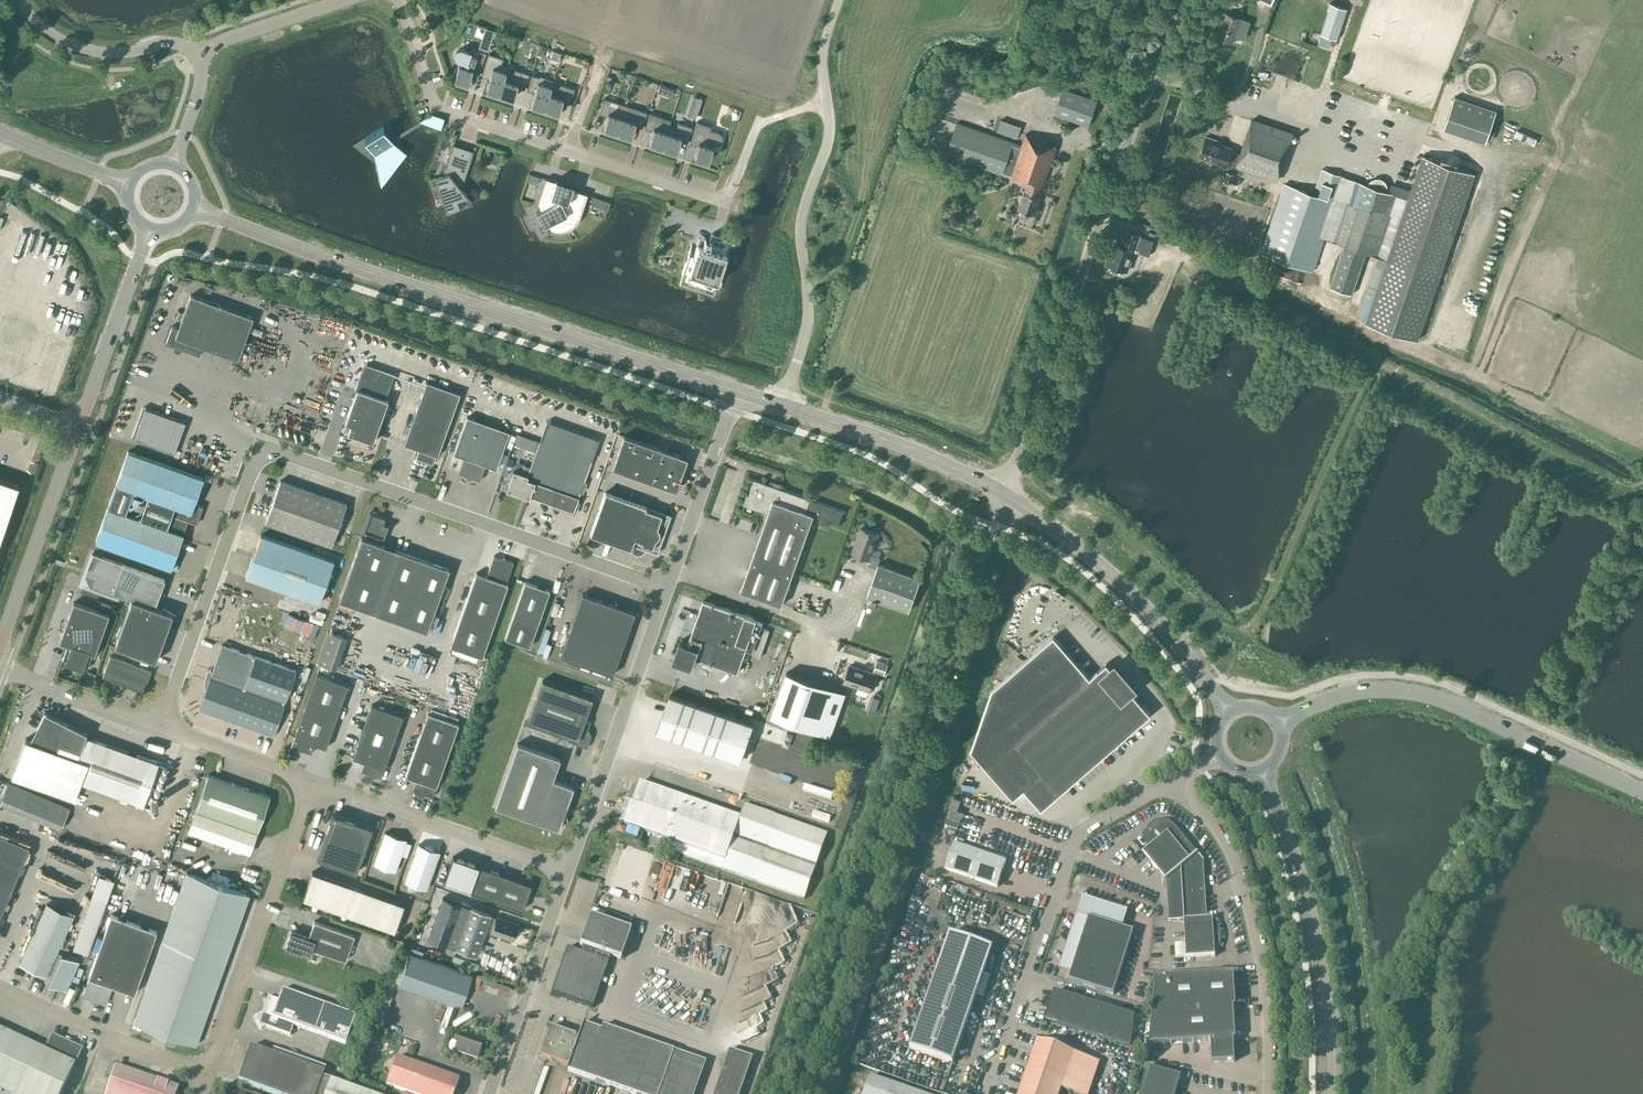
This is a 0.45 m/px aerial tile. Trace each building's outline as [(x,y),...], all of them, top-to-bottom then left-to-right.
[(1347,9),(1330,3),(1327,10),(1329,10),(1318,43),(1329,47),(1332,38),(1337,40),(1339,34),(1336,33),(1342,15),(1344,15),(1347,9)] [(1223,23),(1218,37),(1233,42),(1241,18),(1223,12),(1220,22),(1223,23)] [(486,28),(480,45),(489,48),(495,30),(486,28)] [(541,46),(538,55),(542,56),(545,55),(547,47),(541,46)] [(460,62),(459,64),(458,64),(454,77),(456,78),(455,80),(465,83),(466,81),(468,82),(472,69),(479,71),(478,74),(479,74),(486,53),(472,48),(470,51),(463,49),(460,48),(458,49),(456,51),(454,53),(454,56),(455,58),(457,60),(459,62),(460,62)] [(508,67),(506,66),(501,64),(503,58),(488,53),(481,75),(482,75),(483,72),(490,74),(486,88),(488,88),(487,90),(497,93),(497,92),(499,92),(506,71),(507,71),(508,67)] [(506,71),(499,92),(501,93),(501,94),(510,98),(511,96),(513,97),(518,83),(524,86),(523,89),(524,89),(529,74),(515,69),(513,73),(507,71),(506,71)] [(545,107),(552,86),(538,81),(539,77),(532,74),(527,90),(528,87),(535,89),(531,102),(533,103),(533,105),(542,108),(543,106),(545,107)] [(605,82),(602,90),(607,92),(610,84),(605,82)] [(552,86),(545,107),(547,108),(546,109),(556,112),(556,111),(559,111),(563,98),(570,100),(569,104),(574,88),(560,84),(559,88),(552,86)] [(659,84),(657,90),(664,92),(666,86),(659,84)] [(1063,88),(1055,114),(1088,125),(1097,99),(1063,88)] [(693,96),(686,114),(695,117),(701,99),(693,96)] [(617,131),(625,105),(604,98),(599,114),(600,114),(601,111),(608,113),(603,126),(606,127),(605,128),(615,132),(615,130),(617,131)] [(1495,112),(1453,98),(1443,129),(1484,143),(1495,112)] [(625,105),(617,131),(619,131),(619,133),(628,136),(629,134),(631,135),(635,122),(642,124),(641,127),(642,127),(647,112),(625,105)] [(436,126),(439,117),(430,113),(420,119),(420,120),(420,121),(424,122),(436,126)] [(662,145),(669,124),(671,120),(657,115),(649,113),(644,128),(645,129),(646,125),(653,128),(649,141),(651,142),(650,143),(660,146),(660,145),(662,145)] [(1294,132),(1252,118),(1240,152),(1233,150),(1234,147),(1219,142),(1220,141),(1206,136),(1199,156),(1227,166),(1230,159),(1237,161),(1235,167),(1277,181),(1294,132)] [(1001,119),(997,131),(1017,138),(1021,126),(1001,119)] [(722,140),(722,138),(722,135),(720,133),(718,132),(710,129),(711,126),(697,121),(690,143),(691,140),(698,142),(694,156),(696,156),(696,158),(705,161),(706,159),(708,160),(713,147),(712,146),(713,144),(716,145),(718,144),(721,143),(722,140)] [(669,124),(662,145),(664,146),(664,148),(674,151),(674,149),(676,150),(681,137),(687,139),(686,142),(687,142),(692,127),(678,122),(676,126),(669,124)] [(1038,208),(1036,207),(1040,196),(1039,196),(1057,146),(1047,143),(1048,141),(1026,133),(1022,145),(958,122),(946,155),(1010,178),(1010,179),(1027,186),(1025,191),(1018,208),(1036,215),(1037,214),(1039,210),(1038,208)] [(392,140),(383,126),(364,138),(374,154),(381,185),(406,152),(393,142),(392,140)] [(453,144),(450,150),(443,174),(435,177),(446,211),(459,206),(457,199),(467,196),(461,188),(473,151),(453,144)] [(1474,173),(1422,155),(1407,198),(1385,191),(1386,188),(1386,185),(1385,183),(1383,181),(1381,179),(1379,178),(1376,178),(1373,179),(1371,180),(1369,182),(1368,185),(1340,175),(1340,173),(1334,171),(1333,173),(1322,169),(1314,193),(1285,183),(1261,254),(1312,271),(1324,238),(1366,252),(1352,294),(1373,301),(1366,322),(1417,339),(1474,173)] [(1227,172),(1223,181),(1236,186),(1239,181),(1233,179),(1234,175),(1227,172)] [(573,185),(564,182),(556,179),(555,181),(545,178),(537,203),(541,210),(537,212),(544,226),(548,224),(551,231),(557,232),(563,231),(569,230),(573,226),(578,222),(580,217),(588,194),(572,189),(573,185)] [(691,244),(687,257),(679,282),(712,293),(729,239),(710,233),(708,239),(704,238),(701,246),(697,244),(696,246),(691,244)] [(1122,246),(1113,243),(1106,263),(1121,268),(1127,249),(1142,254),(1146,241),(1138,238),(1137,243),(1124,239),(1122,246)] [(238,359),(253,317),(190,294),(179,328),(172,325),(166,343),(175,346),(174,348),(175,351),(178,352),(181,351),(181,348),(199,355),(202,347),(238,359)] [(373,441),(388,400),(386,399),(394,374),(364,363),(355,388),(357,389),(342,430),(373,441)] [(426,381),(404,444),(419,449),(416,457),(433,463),(436,455),(437,456),(459,393),(426,381)] [(174,453),(185,422),(143,407),(132,438),(174,453)] [(496,468),(509,431),(467,416),(454,453),(464,457),(458,472),(480,480),(485,465),(496,468)] [(573,511),(599,439),(547,421),(530,466),(524,464),(521,473),(513,470),(506,489),(529,498),(530,496),(573,511)] [(675,490),(687,458),(623,435),(612,467),(675,490)] [(203,478),(144,457),(128,451),(96,541),(171,568),(183,534),(181,533),(186,519),(196,523),(203,506),(194,503),(203,478)] [(743,504),(768,513),(809,528),(814,515),(841,524),(846,511),(785,490),(786,487),(779,485),(778,487),(752,478),(743,504)] [(18,485),(0,479),(0,537),(18,485)] [(331,546),(346,503),(280,480),(265,522),(331,546)] [(605,492),(590,534),(630,548),(645,506),(605,492)] [(646,549),(657,553),(670,515),(645,506),(630,548),(632,551),(634,553),(636,554),(639,554),(642,553),(644,551),(646,549)] [(361,539),(339,600),(427,631),(449,568),(379,543),(386,524),(384,523),(386,518),(370,512),(363,533),(365,534),(363,540),(361,539)] [(741,590),(782,605),(809,528),(768,513),(741,590)] [(871,554),(878,534),(861,528),(852,552),(868,558),(866,564),(877,568),(867,596),(909,610),(920,579),(878,564),(880,557),(871,554)] [(319,603),(334,560),(260,534),(245,577),(319,603)] [(162,610),(155,607),(165,580),(92,553),(81,584),(112,596),(113,592),(131,599),(114,646),(155,661),(168,626),(169,626),(176,615),(163,607),(162,610)] [(476,572),(450,646),(482,657),(508,584),(506,583),(513,562),(494,555),(486,576),(476,572)] [(530,646),(549,590),(525,581),(505,637),(530,646)] [(221,582),(220,589),(234,591),(235,584),(221,582)] [(587,665),(609,602),(583,593),(561,656),(587,665)] [(763,621),(703,600),(687,645),(681,642),(675,659),(692,665),(695,656),(738,672),(746,648),(753,650),(763,621)] [(109,614),(73,602),(59,642),(67,645),(62,659),(87,668),(92,654),(94,654),(109,614)] [(609,602),(587,665),(613,674),(635,612),(609,602)] [(289,604),(287,611),(299,616),(302,608),(289,604)] [(310,611),(307,618),(320,623),(323,616),(310,611)] [(557,638),(567,616),(561,614),(552,636),(557,638)] [(777,629),(772,640),(778,643),(783,631),(777,629)] [(336,669),(347,638),(328,631),(317,663),(336,669)] [(992,689),(971,750),(1013,798),(1024,789),(1041,808),(1141,721),(1142,722),(1151,715),(1105,662),(1097,670),(1097,671),(1089,678),(1053,637),(992,689)] [(212,671),(249,684),(286,697),(296,670),(222,644),(212,671)] [(419,668),(423,654),(413,651),(409,666),(419,668)] [(144,691),(151,670),(110,655),(102,676),(144,691)] [(869,690),(875,673),(850,665),(844,682),(869,690)] [(199,709),(236,722),(249,684),(212,671),(199,709)] [(845,692),(786,671),(771,714),(830,735),(845,692)] [(326,748),(348,685),(317,674),(291,746),(311,753),(314,744),(326,748)] [(592,697),(542,680),(527,722),(568,736),(567,740),(587,747),(591,736),(589,735),(587,730),(590,721),(585,719),(592,697)] [(272,735),(286,697),(249,684),(236,722),(272,735)] [(657,731),(741,760),(754,724),(670,694),(657,731)] [(384,768),(403,716),(371,705),(353,757),(364,761),(361,770),(381,777),(384,768)] [(427,713),(405,776),(416,780),(413,789),(433,796),(459,724),(456,723),(458,718),(431,709),(429,713),(427,713)] [(74,800),(81,782),(143,804),(158,762),(91,738),(92,736),(86,734),(87,732),(46,712),(32,740),(25,738),(11,777),(74,800)] [(560,758),(517,743),(495,806),(558,828),(573,786),(552,779),(560,758)] [(718,782),(722,770),(716,768),(713,780),(718,782)] [(730,772),(724,786),(731,788),(736,774),(730,772)] [(208,774),(196,810),(257,832),(270,796),(208,774)] [(70,807),(8,781),(0,801),(0,804),(60,829),(70,807)] [(739,819),(639,783),(637,789),(634,788),(631,798),(633,799),(624,825),(674,843),(671,851),(805,899),(828,835),(744,806),(739,819)] [(83,796),(81,802),(91,805),(93,800),(83,796)] [(946,820),(959,823),(962,810),(950,807),(946,820)] [(250,853),(257,832),(196,810),(188,831),(250,853)] [(372,827),(332,813),(316,858),(356,872),(372,827)] [(101,816),(99,824),(115,828),(117,820),(101,816)] [(1149,847),(1143,853),(1165,880),(1162,883),(1165,881),(1168,921),(1183,920),(1185,944),(1174,945),(1175,958),(1214,956),(1215,957),(1214,954),(1216,951),(1218,948),(1219,945),(1220,942),(1220,939),(1220,934),(1218,928),(1216,925),(1215,923),(1212,920),(1212,917),(1211,917),(1211,918),(1206,918),(1202,862),(1197,855),(1200,852),(1196,854),(1174,827),(1171,825),(1168,823),(1164,822),(1160,822),(1157,822),(1153,824),(1150,826),(1148,829),(1146,833),(1146,837),(1146,841),(1147,844),(1149,847)] [(374,864),(395,871),(406,840),(385,832),(374,864)] [(29,846),(0,834),(0,916),(29,846)] [(426,889),(439,851),(418,844),(405,881),(426,889)] [(1006,862),(954,844),(945,869),(997,888),(1006,862)] [(479,865),(452,856),(443,881),(470,890),(479,865)] [(479,865),(470,890),(523,909),(528,895),(531,884),(479,865)] [(249,894),(186,872),(133,1022),(196,1045),(249,894)] [(303,898),(394,930),(403,904),(312,872),(303,898)] [(99,875),(73,947),(88,953),(114,880),(99,875)] [(442,897),(426,939),(445,946),(460,904),(442,897)] [(1059,969),(1071,973),(1089,918),(1122,929),(1123,929),(1129,911),(1082,897),(1059,969)] [(57,951),(74,914),(46,902),(19,962),(46,975),(47,973),(52,976),(49,983),(66,991),(79,961),(57,951)] [(460,904),(445,946),(476,957),(486,930),(491,932),(490,934),(511,941),(517,924),(497,917),(497,918),(491,916),(492,915),(460,904)] [(567,948),(551,993),(592,1008),(610,956),(620,960),(630,931),(628,930),(631,922),(606,913),(603,921),(602,921),(604,914),(592,909),(589,915),(600,919),(600,920),(590,917),(579,945),(582,946),(580,952),(567,948)] [(134,993),(157,931),(111,914),(88,976),(89,977),(83,996),(106,1004),(112,985),(134,993)] [(1089,918),(1071,973),(1068,981),(1113,995),(1133,932),(1123,929),(1122,929),(1089,918)] [(309,937),(291,931),(285,948),(309,956),(312,948),(346,961),(355,936),(315,921),(309,937)] [(950,934),(940,961),(983,976),(992,949),(950,934)] [(480,958),(484,960),(488,949),(484,948),(480,958)] [(472,975),(409,953),(398,984),(461,1006),(472,975)] [(378,954),(376,960),(386,964),(388,958),(378,954)] [(952,1064),(983,976),(940,961),(910,1049),(952,1064)] [(1152,1012),(1233,1007),(1235,1007),(1233,973),(1155,978),(1152,1012)] [(293,1025),(315,1033),(346,1044),(355,1016),(282,990),(278,1000),(268,997),(262,1014),(255,1017),(261,1030),(266,1027),(290,1036),(293,1025)] [(1130,1047),(1133,1018),(1054,993),(1046,1020),(1130,1047)] [(1233,1040),(1235,1040),(1233,1007),(1152,1012),(1148,1045),(1210,1041),(1233,1040)] [(705,1062),(602,1026),(600,1030),(582,1024),(578,1038),(550,1028),(540,1057),(567,1066),(566,1070),(633,1093),(694,1093),(705,1062)] [(0,1035),(0,1092),(5,1093),(61,1093),(82,1050),(51,1036),(44,1051),(2,1031),(0,1035)] [(483,1042),(461,1034),(455,1050),(477,1058),(483,1042)] [(1234,1062),(1233,1040),(1210,1041),(1212,1063),(1234,1062)] [(1037,1041),(1034,1049),(1030,1062),(1026,1073),(1021,1088),(1019,1093),(1057,1093),(1059,1089),(1074,1093),(1086,1093),(1097,1062),(1037,1041)] [(322,1078),(324,1074),(323,1074),(325,1068),(273,1049),(271,1055),(250,1047),(238,1081),(273,1093),(316,1093),(322,1078)] [(729,1050),(713,1093),(739,1093),(752,1058),(729,1050)] [(411,1093),(454,1093),(459,1080),(396,1058),(386,1085),(411,1093)] [(147,1077),(115,1066),(105,1093),(141,1093),(147,1077)] [(1139,1093),(1175,1093),(1180,1076),(1146,1067),(1139,1093)] [(147,1077),(141,1093),(176,1093),(178,1088),(147,1077)] [(864,1093),(919,1093),(870,1077),(864,1093)] [(322,1078),(316,1093),(366,1093),(322,1078)]
